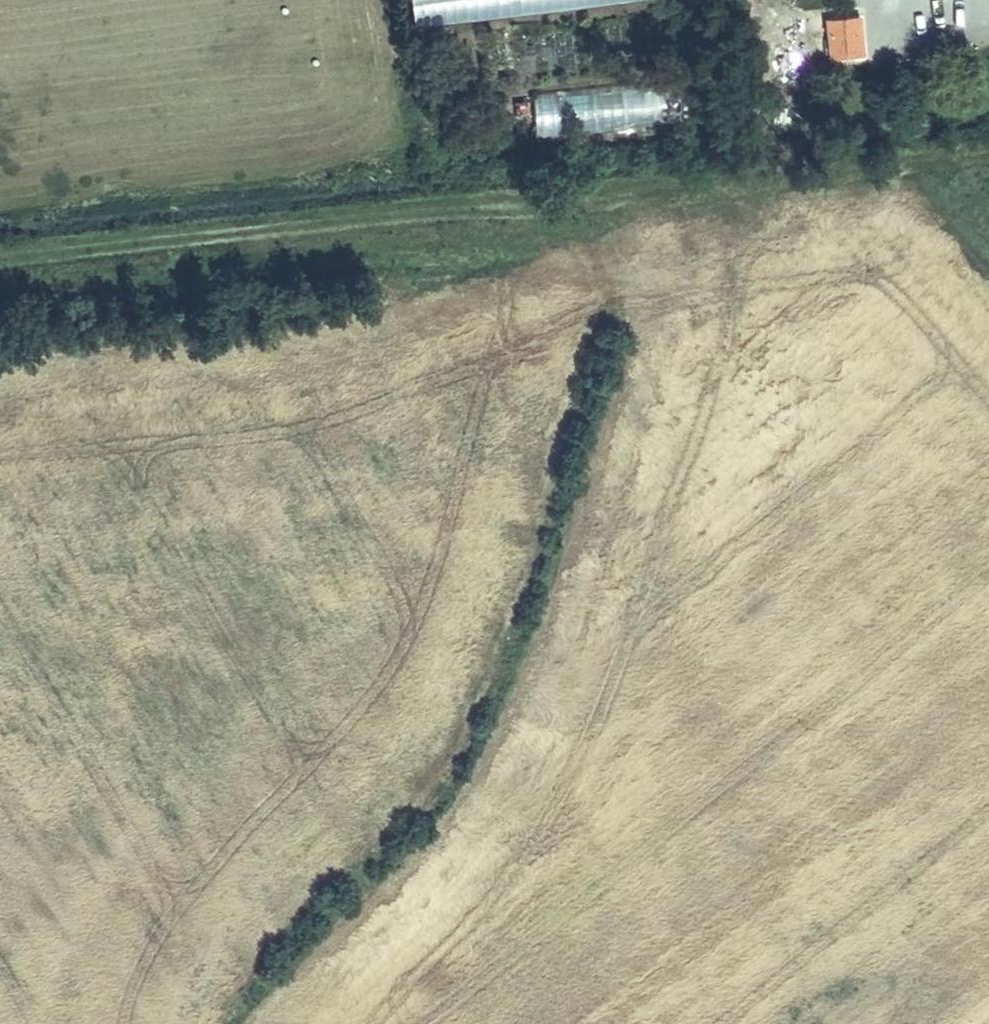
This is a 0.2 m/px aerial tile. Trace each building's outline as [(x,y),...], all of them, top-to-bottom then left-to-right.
[(425,18),(570,0),(421,0),(425,18)] [(865,16),(827,17),(828,61),(865,60),(865,16)] [(679,70),(534,89),(539,135),(692,119),(679,70)]
